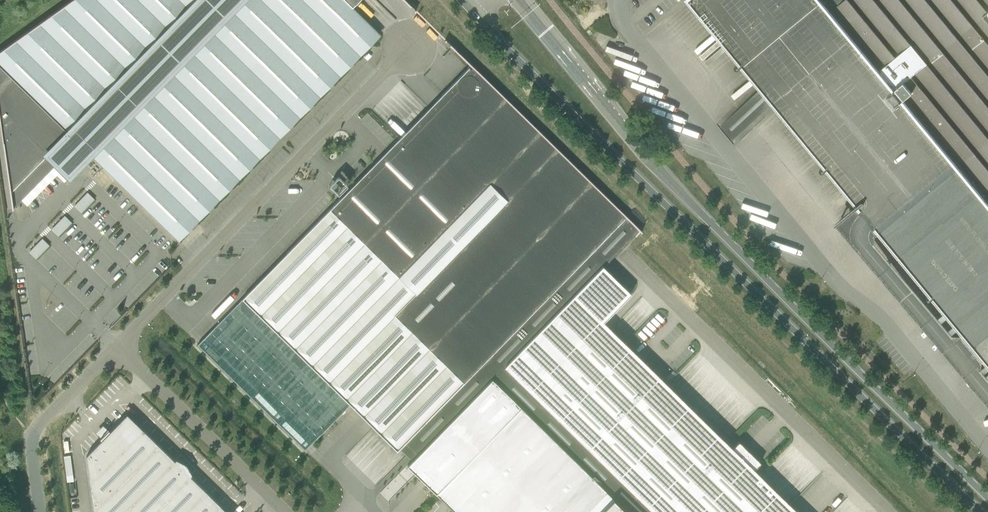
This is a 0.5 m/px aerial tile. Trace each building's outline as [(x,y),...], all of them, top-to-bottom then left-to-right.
[(367,43),(378,32),(353,7),(360,0),(72,0),(0,51),(0,119),(13,209),(14,209),(12,191),(23,180),(28,185),(26,186),(27,187),(43,170),(43,169),(42,171),(37,166),(48,154),(70,175),(77,167),(79,169),(80,169),(79,168),(84,163),(85,163),(83,161),(90,154),(176,238),(367,43)] [(415,11),(416,10),(406,0),(404,0),(415,11)] [(774,102),(880,231),(987,362),(987,0),(689,0),(762,88),(720,127),(731,142),(774,102)] [(471,65),(429,108),(330,209),(416,293),(395,314),(464,382),(400,447),(401,447),(413,459),(492,379),(498,373),(485,360),(626,216),(471,65)] [(337,176),(328,184),(336,193),(345,185),(337,176)] [(82,212),(95,199),(88,192),(75,205),(82,212)] [(635,208),(632,212),(627,216),(639,229),(646,222),(635,208)] [(416,293),(330,209),(242,299),(350,405),(397,451),(401,447),(400,447),(464,382),(395,314),(416,293)] [(58,236),(72,222),(65,215),(51,229),(58,236)] [(637,231),(639,230),(639,229),(627,216),(626,216),(485,360),(498,373),(492,379),(521,407),(542,428),(626,342),(625,343),(603,322),(606,319),(631,293),(621,283),(613,275),(603,266),(637,231)] [(36,259),(50,245),(43,238),(29,251),(36,259)] [(297,442),(304,449),(305,450),(312,444),(350,405),(242,299),(198,345),(246,392),(297,442)] [(585,470),(668,385),(669,384),(648,364),(647,364),(625,344),(626,343),(626,342),(542,428),(585,470)] [(521,407),(492,379),(413,459),(408,465),(429,485),(428,486),(429,487),(430,486),(437,493),(521,407)] [(746,448),(739,441),(732,448),(711,427),(712,426),(711,426),(710,427),(690,406),(691,405),(690,405),(669,384),(668,386),(668,385),(585,470),(606,491),(628,511),(684,511),(746,448)] [(585,470),(542,428),(521,407),(437,493),(456,511),(586,511),(606,491),(585,470)] [(222,507),(221,507),(143,430),(144,430),(127,414),(86,456),(90,484),(91,484),(94,511),(228,511),(222,507)] [(797,511),(798,510),(797,510),(796,511),(776,490),(777,489),(776,489),(775,490),(754,469),(761,462),(746,448),(684,511),(797,511)] [(586,511),(628,511),(606,491),(586,511)]
